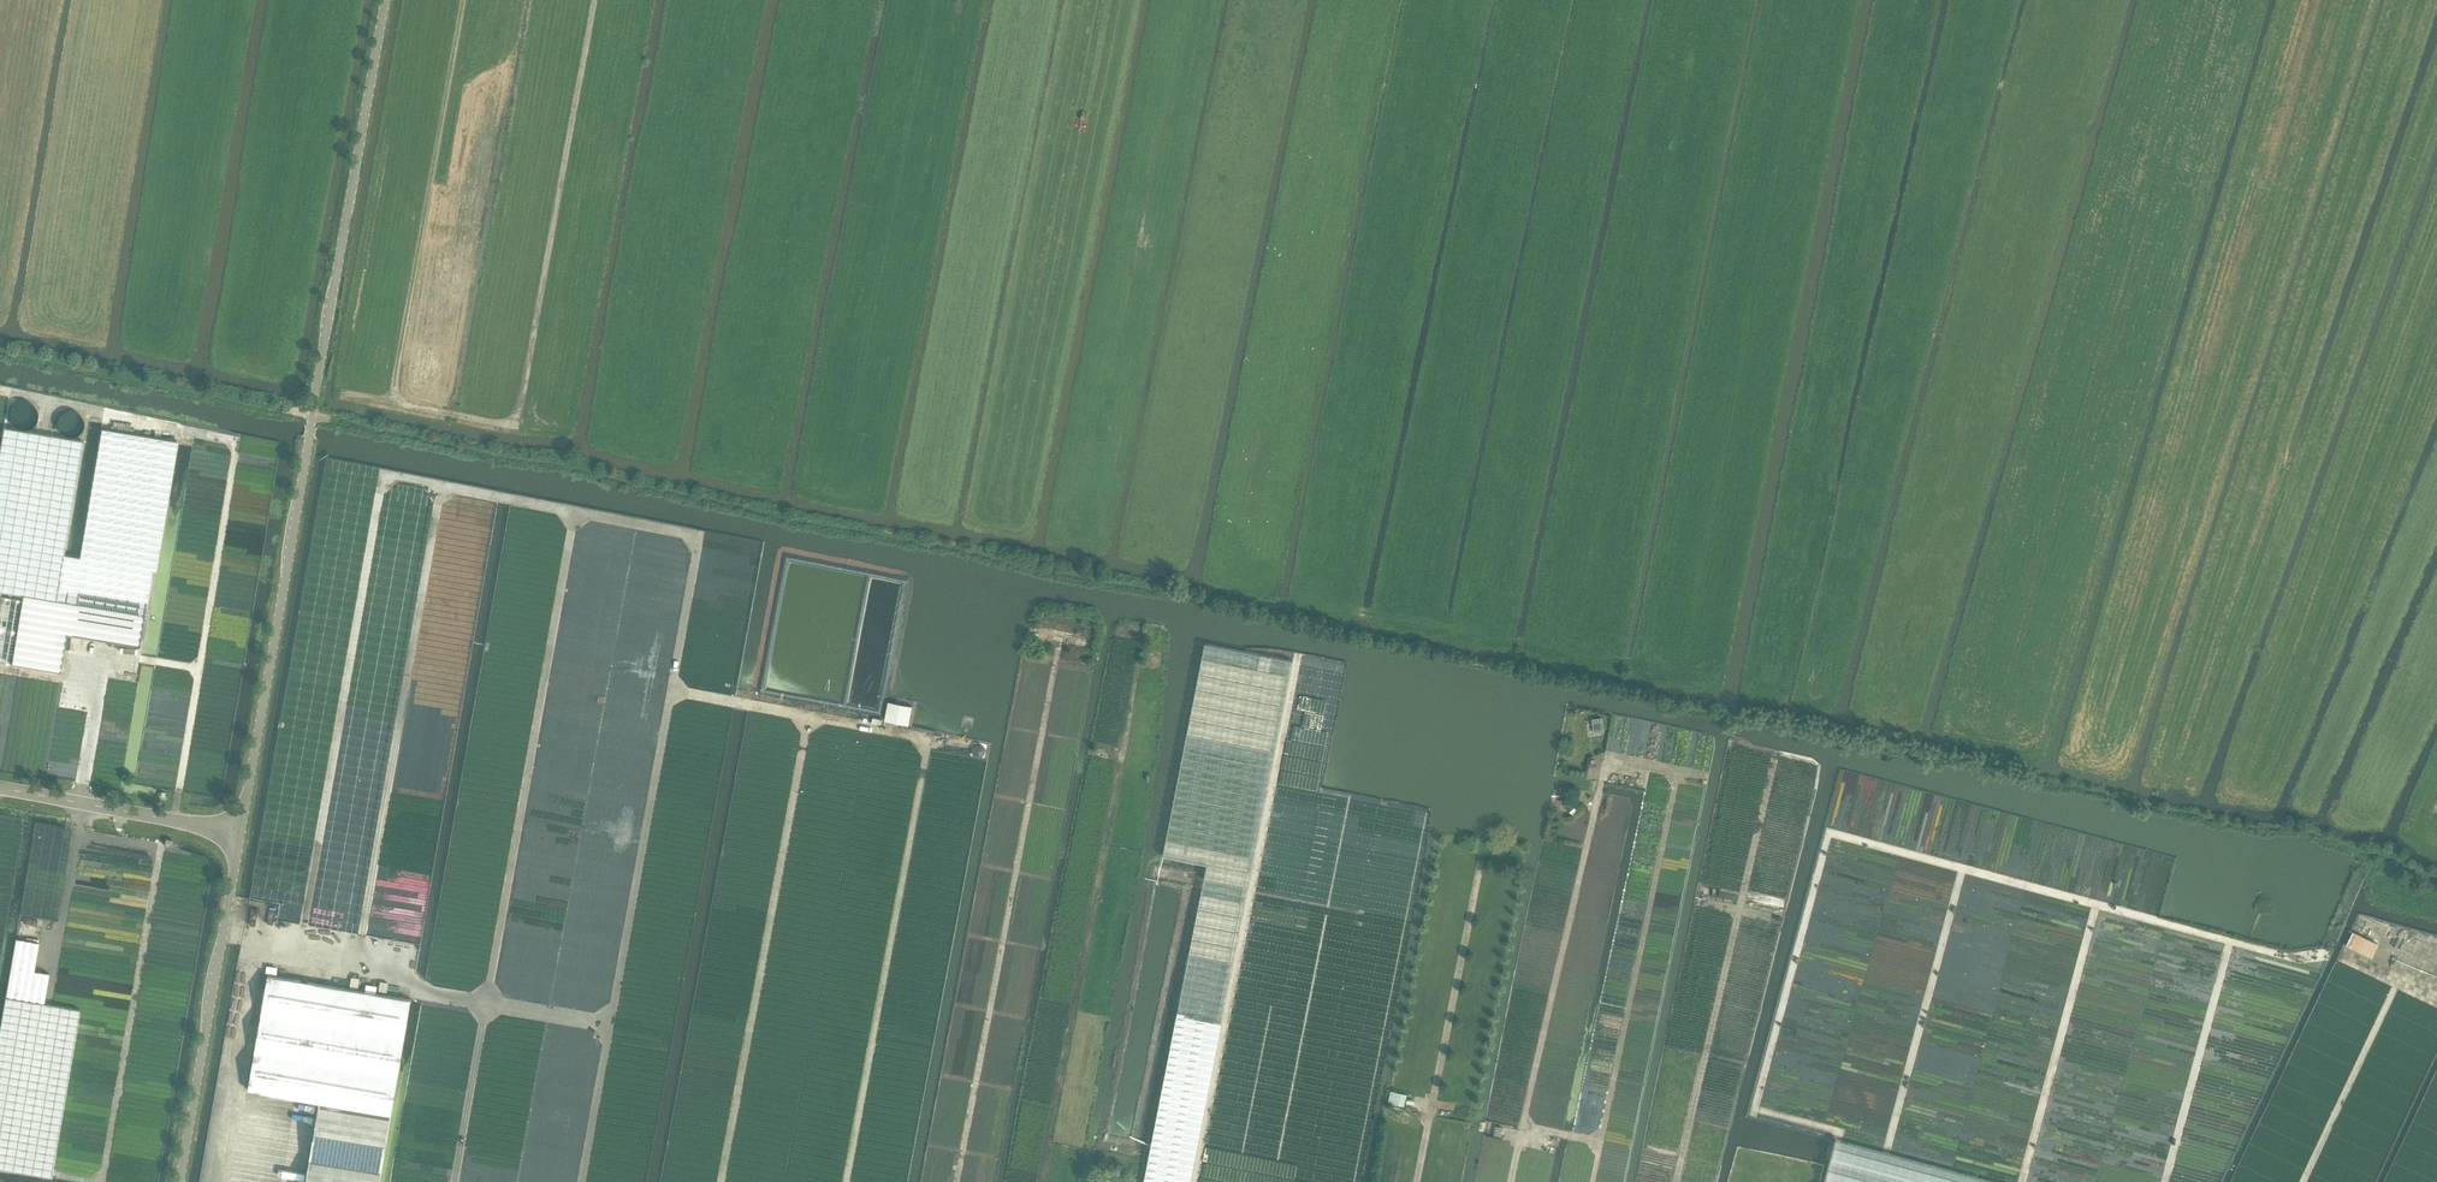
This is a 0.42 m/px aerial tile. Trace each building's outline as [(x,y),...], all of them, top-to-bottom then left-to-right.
[(0,449),(0,591),(23,594),(144,614),(152,570),(155,571),(177,441),(102,428),(80,558),(64,555),(82,441),(4,428),(0,449)] [(66,633),(71,634),(139,646),(144,614),(23,594),(11,664),(60,671),(66,633)] [(1204,643),(1162,856),(1207,864),(1144,1181),(1190,1181),(1220,1028),(1292,661),(1204,643)] [(908,724),(911,705),(887,701),(884,719),(908,724)] [(1601,718),(1592,719),(1593,734),(1603,733),(1601,718)] [(164,846),(171,847),(173,840),(166,839),(164,846)] [(2379,944),(2352,931),(2345,945),(2372,957),(2379,944)] [(10,967),(5,996),(44,1003),(49,973),(10,967)] [(412,1000),(269,975),(249,1090),(280,1095),(320,1102),(305,1181),(380,1181),(412,1000)] [(80,1009),(44,1003),(5,996),(0,1027),(0,1168),(51,1177),(80,1009)] [(1390,1090),(1388,1102),(1404,1106),(1407,1094),(1390,1090)] [(1496,1127),(1494,1135),(1501,1137),(1503,1129),(1496,1127)] [(1835,1139),(1823,1181),(1996,1181),(1835,1139)]
